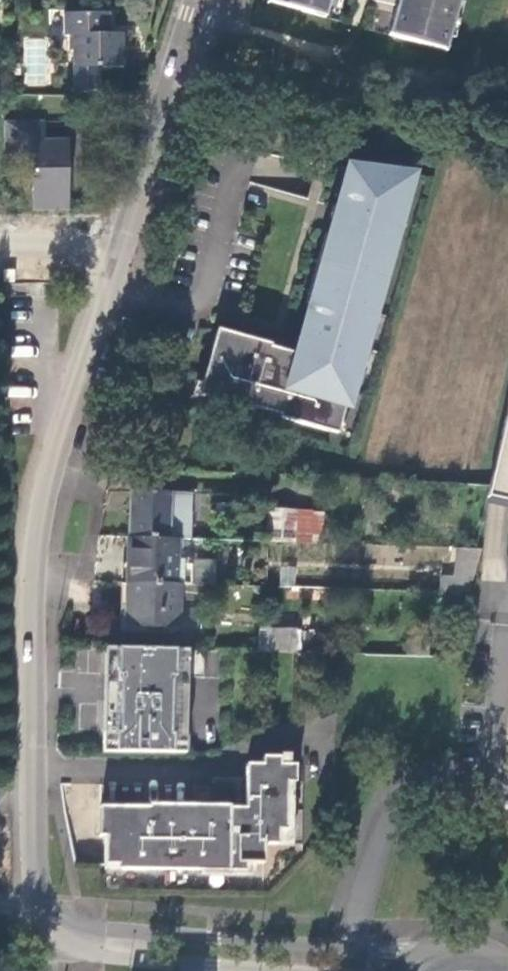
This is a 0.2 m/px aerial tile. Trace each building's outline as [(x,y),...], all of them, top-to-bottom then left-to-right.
[(264,10),(266,10),(268,1),(326,18),(331,0),(266,0),(264,10)] [(388,35),(391,36),(390,39),(401,42),(402,39),(443,51),(441,59),(442,59),(459,0),(401,0),(404,1),(401,9),(396,7),(388,35)] [(75,34),(76,66),(127,65),(126,34),(112,34),(112,14),(68,14),(69,34),(75,34)] [(46,141),(46,121),(35,122),(35,142),(46,141)] [(35,122),(4,122),(4,158),(33,158),(34,211),(68,210),(68,141),(46,141),(35,142),(35,122)] [(198,396),(336,435),(347,397),(344,397),(346,391),(351,392),(374,309),(372,309),(372,307),(388,251),(390,251),(411,176),(349,168),(347,173),(348,173),(349,169),(355,170),(351,180),(346,179),(337,209),(342,210),(337,232),(336,235),(332,234),(332,231),(331,231),(296,355),(270,348),(270,346),(216,330),(198,396)] [(486,498),(507,503),(507,403),(486,498)] [(129,538),(173,539),(191,540),(192,493),(130,492),(129,538)] [(486,498),(484,504),(507,510),(507,503),(486,498)] [(293,540),(295,516),(270,514),(267,538),(293,540)] [(325,518),(295,516),(293,540),(323,542),(325,518)] [(129,538),(127,584),(172,585),(173,539),(129,538)] [(469,593),(481,550),(456,549),(454,575),(442,575),(440,592),(469,593)] [(214,560),(193,560),(193,581),(214,581),(214,560)] [(279,586),(295,587),(296,567),(280,566),(279,586)] [(178,629),(179,585),(172,585),(127,584),(125,628),(178,629)] [(109,615),(85,617),(87,635),(110,633),(109,615)] [(295,630),(271,630),(271,651),(294,652),(295,630)] [(204,650),(105,647),(105,674),(104,701),(103,754),(189,753),(189,734),(185,734),(187,678),(203,678),(204,650)] [(148,806),(104,806),(104,868),(106,868),(106,863),(116,863),(116,868),(247,869),(247,862),(263,862),(263,852),(263,842),(278,842),(278,828),(286,828),(286,780),(294,780),(295,763),(279,763),(279,755),(262,755),(261,763),(245,763),(245,807),(229,806),(229,811),(193,811),(193,804),(148,803),(148,806)]
